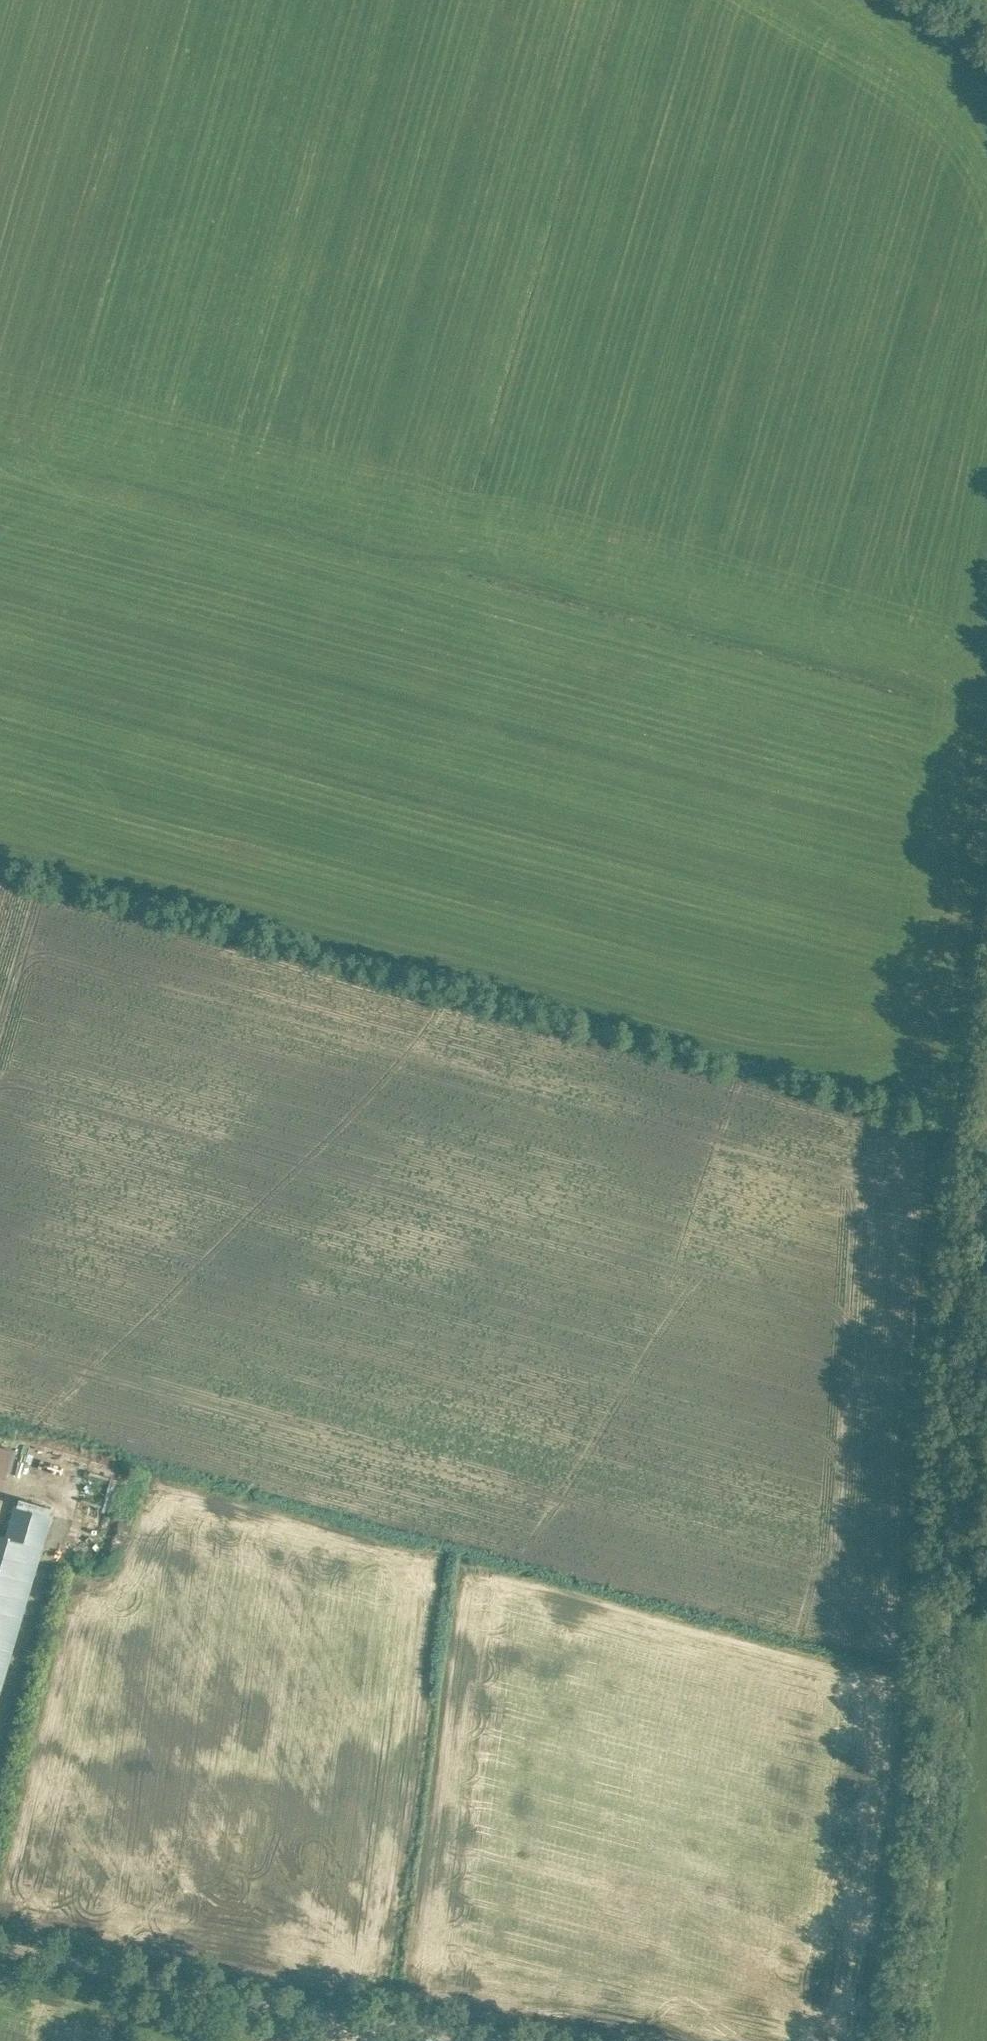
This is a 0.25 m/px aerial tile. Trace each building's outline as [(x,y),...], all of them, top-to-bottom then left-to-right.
[(16,1444),(0,1440),(0,1471),(9,1473),(16,1444)] [(52,1513),(16,1502),(7,1535),(0,1533),(0,1691),(52,1513)]
